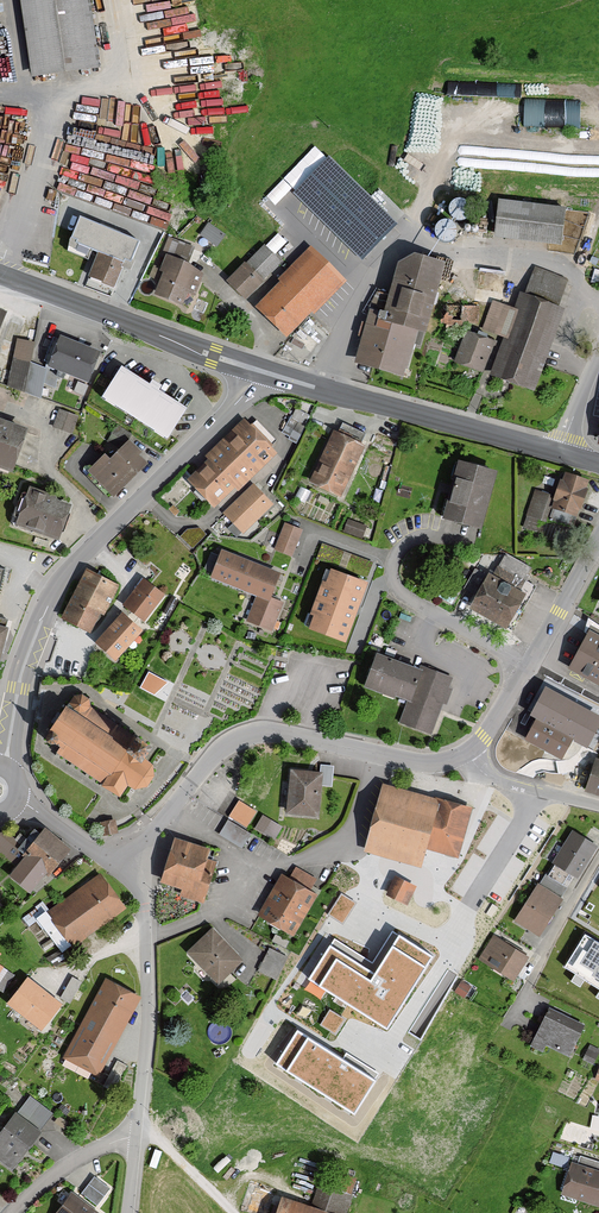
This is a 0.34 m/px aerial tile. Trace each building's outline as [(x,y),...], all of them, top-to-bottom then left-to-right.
[(87,0),(18,0),(29,80),(97,71),(87,0)] [(525,123),(581,125),(582,99),(525,98),(525,123)] [(293,192),(362,260),(398,223),(329,155),(293,192)] [(493,238),(559,245),(563,207),(497,200),(493,238)] [(450,220),(453,223),(457,224),(460,225),(464,224),(468,222),(470,219),(472,215),(472,211),(470,207),(468,204),(465,202),(461,201),(457,201),(453,203),(451,205),(449,209),(448,213),(448,217),(450,220)] [(131,269),(140,243),(81,218),(72,243),(95,252),(98,253),(87,280),(102,287),(115,292),(126,267),(131,269)] [(209,220),(200,232),(218,244),(226,232),(209,220)] [(435,240),(437,243),(441,245),(445,245),(449,244),(452,242),(455,239),(456,236),(456,232),(455,228),(453,225),(449,222),(445,221),(442,222),(438,223),(435,226),(433,229),(432,233),(433,237),(435,240)] [(286,339),(346,279),(312,245),(252,305),(286,339)] [(282,265),(263,246),(226,282),(245,301),(282,265)] [(424,336),(443,263),(401,252),(384,315),(368,310),(352,369),(405,383),(418,334),(424,336)] [(188,310),(204,271),(168,256),(152,295),(188,310)] [(494,379),(535,393),(565,310),(523,295),(494,379)] [(515,307),(492,300),(481,338),(498,343),(504,344),(515,307)] [(466,333),(456,368),(488,377),(498,343),(481,338),(466,333)] [(49,365),(87,380),(99,351),(61,336),(49,365)] [(34,340),(14,337),(10,360),(30,363),(34,340)] [(152,383),(123,365),(103,397),(171,440),(192,408),(163,389),(165,385),(155,379),(152,383)] [(59,406),(53,425),(73,431),(79,412),(59,406)] [(10,473),(27,428),(0,418),(0,469),(10,473)] [(216,514),(279,454),(246,420),(184,479),(216,514)] [(330,426),(307,483),(339,496),(350,470),(355,472),(368,441),(330,426)] [(111,447),(84,472),(111,500),(150,462),(129,440),(116,452),(111,447)] [(442,517),(480,528),(496,470),(458,459),(442,517)] [(578,519),(590,480),(561,472),(550,511),(578,519)] [(271,506),(251,485),(220,515),(241,536),(271,506)] [(12,519),(58,537),(71,504),(24,486),(12,519)] [(347,518),(344,530),(363,535),(367,523),(347,518)] [(299,531),(282,525),(273,553),(290,558),(299,531)] [(223,549),(212,577),(240,588),(251,560),(223,549)] [(283,572),(251,560),(240,588),(256,595),(272,601),(283,572)] [(464,605),(504,627),(530,582),(490,560),(464,605)] [(59,619),(93,636),(119,586),(85,568),(59,619)] [(363,587),(322,572),(300,630),(341,646),(363,587)] [(144,575),(122,606),(143,621),(165,591),(144,575)] [(284,606),(256,595),(246,620),(274,632),(284,606)] [(146,630),(123,610),(96,641),(118,661),(146,630)] [(564,671),(597,689),(598,686),(598,621),(593,617),(584,628),(589,631),(586,636),(564,671)] [(3,663),(13,625),(0,622),(0,663),(3,663)] [(407,699),(398,722),(430,734),(437,714),(439,710),(450,677),(410,662),(375,650),(363,684),(407,699)] [(583,739),(593,745),(598,733),(598,706),(544,677),(527,708),(538,714),(583,739)] [(103,786),(120,796),(128,785),(136,789),(147,786),(154,776),(152,765),(144,759),(151,749),(138,737),(136,739),(90,708),(88,700),(81,696),(73,697),(45,738),(47,742),(51,744),(56,744),(61,747),(57,753),(104,784),(103,786)] [(583,739),(538,714),(524,740),(570,764),(583,739)] [(595,759),(585,790),(598,795),(598,760),(595,759)] [(319,774),(285,772),(282,818),(316,820),(319,774)] [(439,799),(379,784),(361,854),(420,870),(427,841),(447,846),(459,800),(440,795),(439,799)] [(263,812),(256,826),(276,837),(283,823),(263,812)] [(107,815),(96,819),(100,831),(112,827),(107,815)] [(220,832),(244,844),(252,829),(228,817),(220,832)] [(12,863),(26,842),(4,826),(0,832),(0,854),(12,863)] [(45,876),(48,878),(71,850),(44,827),(21,855),(24,857),(8,876),(30,894),(45,876)] [(577,881),(597,848),(564,828),(544,861),(552,865),(544,877),(560,887),(568,876),(577,881)] [(200,881),(211,847),(174,836),(160,884),(182,889),(180,897),(204,904),(210,884),(200,881)] [(256,914),(293,936),(317,894),(280,873),(256,914)] [(80,945),(128,908),(102,874),(54,911),(80,945)] [(407,907),(416,885),(394,876),(385,897),(407,907)] [(536,941),(561,901),(535,884),(509,924),(536,941)] [(354,902),(341,895),(330,913),(343,922),(354,902)] [(214,988),(244,962),(212,926),(183,952),(214,988)] [(586,935),(565,968),(598,989),(598,943),(586,935)] [(332,947),(311,979),(389,1028),(434,957),(400,936),(375,974),(332,947)] [(513,982),(526,956),(495,940),(481,966),(513,982)] [(276,982),(289,957),(268,946),(255,971),(276,982)] [(64,1004),(28,974),(3,1005),(38,1034),(64,1004)] [(72,1000),(81,979),(71,975),(62,996),(72,1000)] [(98,1079),(143,997),(106,978),(62,1060),(98,1079)] [(336,1032),(346,1016),(330,1007),(320,1023),(336,1032)] [(540,1054),(544,1045),(568,1057),(581,1031),(543,1013),(527,1048),(540,1054)] [(375,1082),(299,1033),(279,1064),(355,1113),(375,1082)] [(9,1171),(54,1115),(29,1095),(0,1131),(0,1164),(9,1171)] [(598,1206),(598,1205),(598,1171),(566,1162),(558,1196),(598,1206)] [(354,1177),(323,1168),(318,1183),(315,1182),(308,1205),(275,1195),(270,1212),(344,1212),(354,1177)] [(96,1207),(110,1189),(93,1176),(79,1195),(96,1207)] [(71,1193),(55,1212),(98,1212),(71,1193)]
